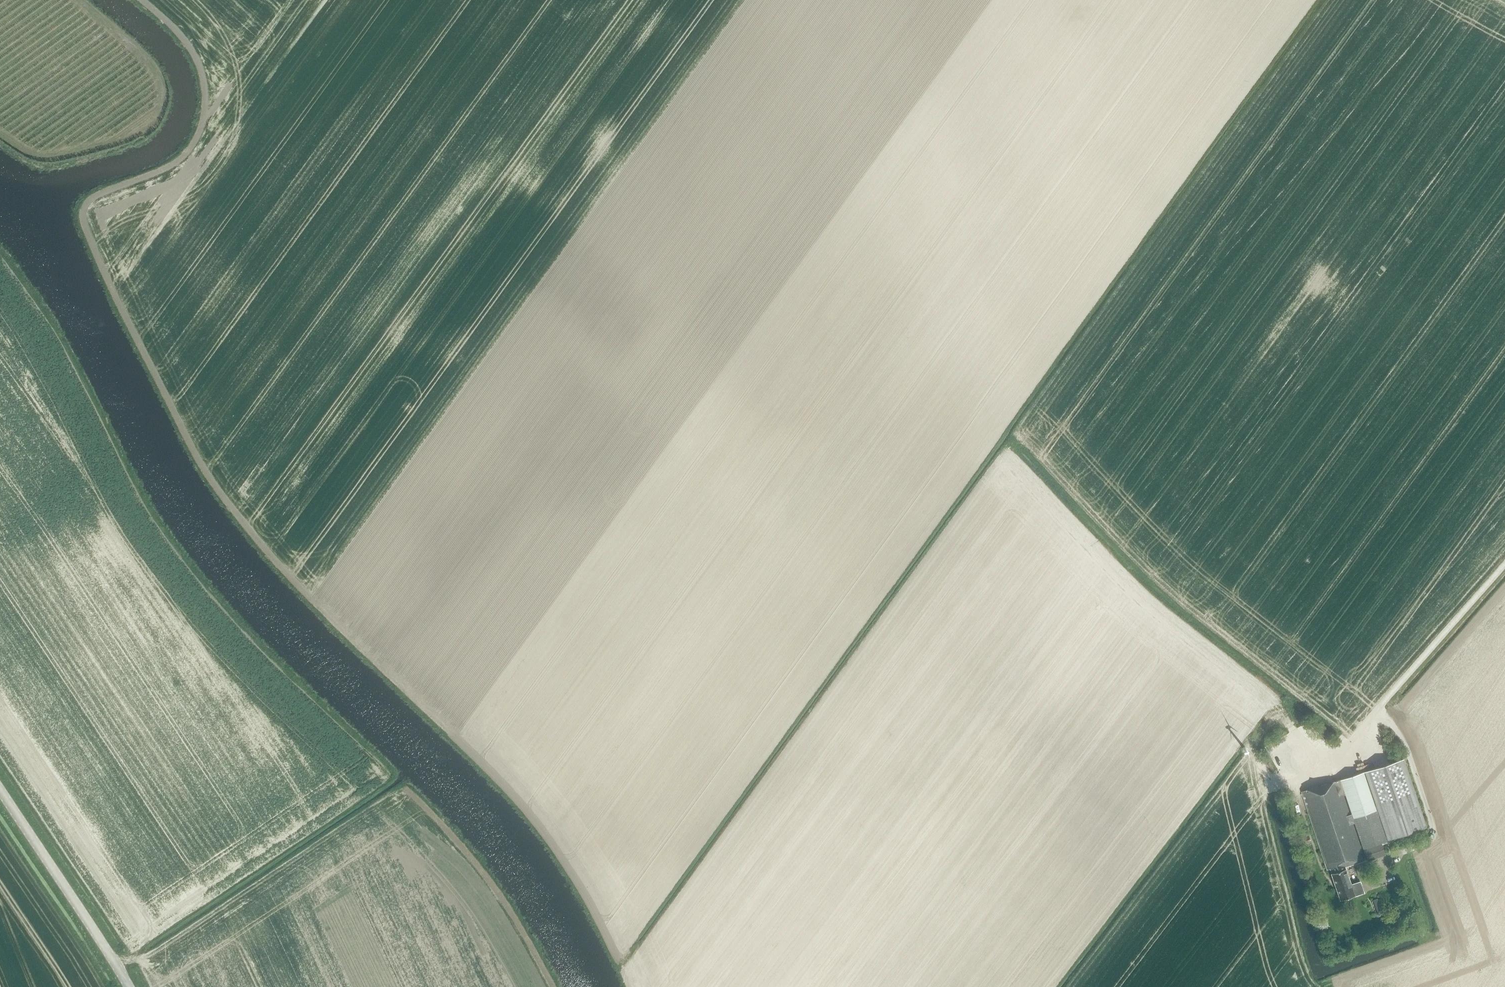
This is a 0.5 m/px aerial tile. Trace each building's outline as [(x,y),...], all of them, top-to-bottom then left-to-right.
[(1364,860),(1361,849),(1427,827),(1403,759),(1360,774),(1302,792),(1327,870),(1330,868),(1332,873),(1331,873),(1340,900),(1364,893),(1361,883),(1352,886),(1345,866),(1364,860)] [(1385,855),(1381,843),(1363,849),(1367,861),(1385,855)] [(1372,902),(1375,914),(1382,911),(1378,900),(1372,902)]
